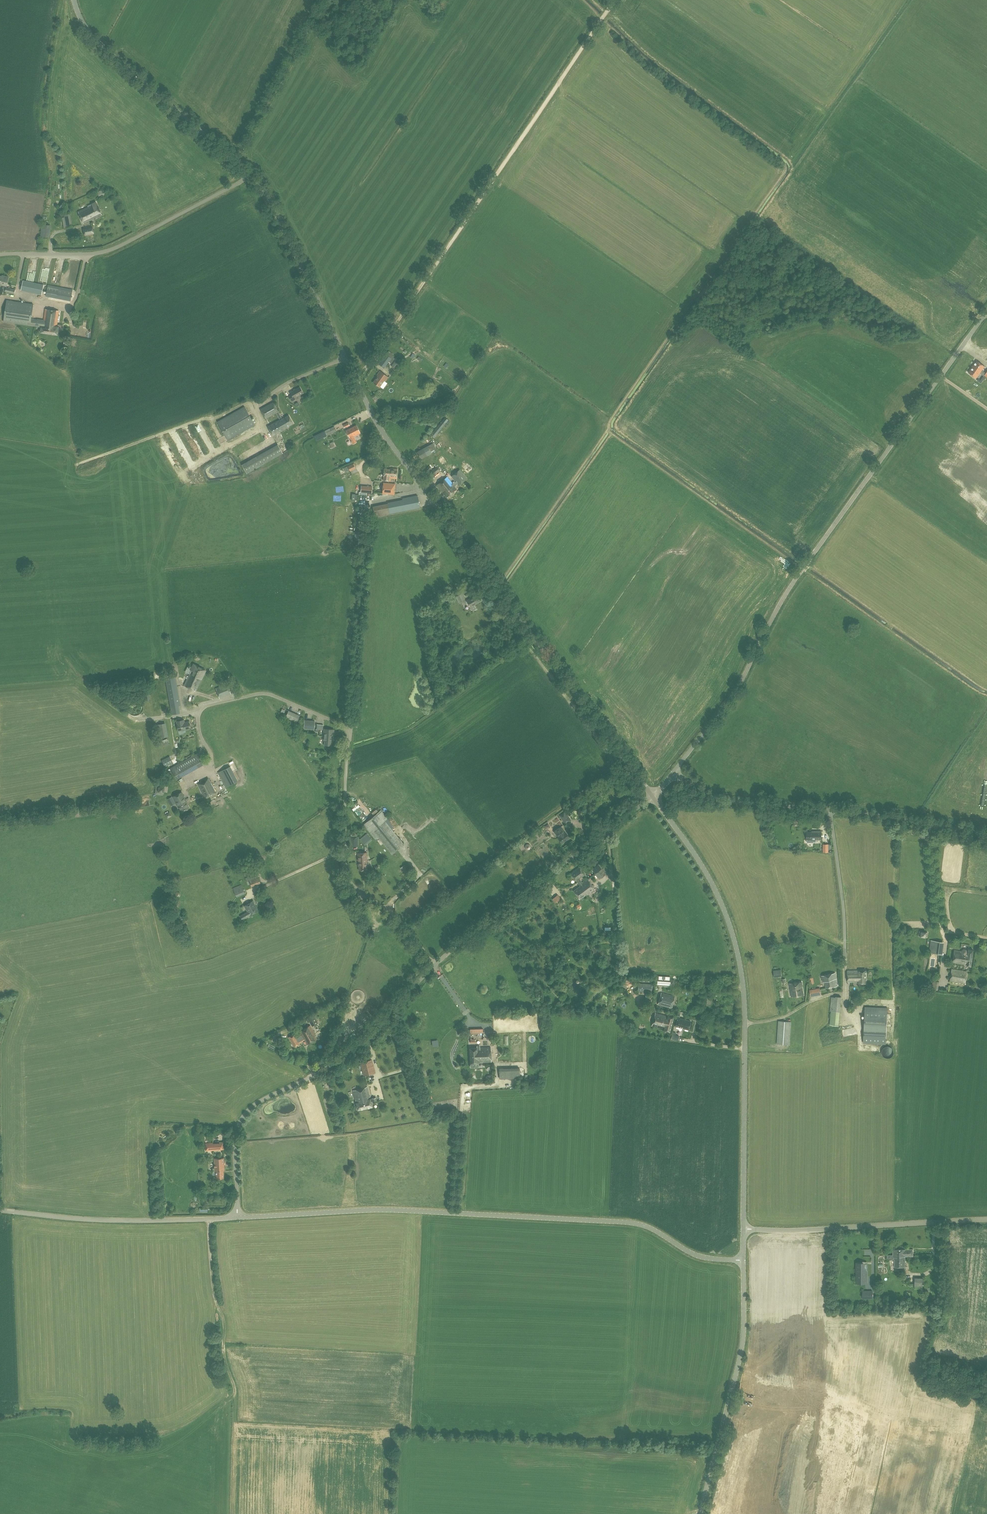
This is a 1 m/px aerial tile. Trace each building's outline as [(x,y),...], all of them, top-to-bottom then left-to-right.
[(97,192),(99,197),(107,194),(105,189),(97,192)] [(78,212),(84,223),(102,215),(96,202),(88,206),(88,207),(78,212)] [(63,218),(64,227),(72,226),(70,214),(64,215),(64,217),(63,218)] [(83,227),(85,236),(94,234),(93,225),(83,227)] [(7,286),(9,276),(3,275),(3,276),(0,275),(0,284),(7,286)] [(21,290),(42,294),(44,284),(23,280),(21,290)] [(46,296),(71,301),(73,290),(48,285),(46,296)] [(42,333),(58,335),(59,326),(57,326),(59,311),(45,309),(44,320),(37,319),(32,318),(34,304),(7,300),(3,322),(43,327),(42,333)] [(378,363),(384,368),(392,358),(391,357),(394,354),(389,350),(386,354),(386,353),(378,363)] [(986,373),(982,370),(985,366),(977,360),(968,372),(976,378),(980,373),(984,376),(984,375),(986,377),(986,371),(986,373)] [(373,382),(380,387),(384,381),(385,381),(388,377),(380,370),(377,375),(378,376),(373,382)] [(289,396),(292,402),(296,399),(295,397),(303,393),(300,387),(291,392),(292,394),(289,396)] [(269,426),(273,435),(287,427),(293,423),(289,415),(282,419),(273,402),(260,409),(266,419),(276,413),(280,420),(269,426)] [(217,421),(228,440),(255,425),(244,406),(217,421)] [(431,434),(435,437),(449,420),(445,417),(431,434)] [(346,430),(353,444),(357,442),(354,436),(360,433),(356,425),(346,430)] [(316,435),(318,439),(322,437),(323,437),(337,431),(334,426),(320,433),(321,433),(316,435)] [(417,451),(421,459),(431,453),(437,450),(433,443),(428,445),(417,451)] [(242,464),(247,474),(283,453),(278,444),(242,464)] [(421,470),(425,474),(430,470),(432,469),(429,465),(424,470),(423,469),(421,470)] [(425,475),(429,479),(440,470),(436,466),(425,475)] [(383,480),(391,480),(391,478),(396,479),(397,469),(390,468),(390,469),(384,468),(383,480)] [(451,476),(458,485),(467,478),(460,469),(451,476)] [(437,485),(446,497),(457,489),(447,477),(437,485)] [(383,493),(394,494),(395,484),(383,483),(383,493)] [(420,507),(418,495),(402,498),(405,510),(420,507)] [(388,503),(388,504),(373,507),(375,516),(400,511),(398,501),(388,503)] [(467,600),(471,607),(483,600),(479,593),(467,600)] [(465,600),(461,594),(456,597),(459,603),(465,600)] [(198,651),(202,657),(207,653),(203,647),(198,651)] [(184,685),(196,691),(202,679),(206,670),(193,663),(190,669),(192,670),(184,685)] [(165,675),(172,714),(180,713),(179,706),(181,705),(175,673),(165,675)] [(127,705),(127,706),(127,707),(127,708),(127,709),(128,710),(128,711),(129,712),(129,713),(130,713),(131,714),(132,714),(133,714),(133,715),(134,715),(135,715),(136,715),(137,715),(138,715),(138,714),(139,714),(140,714),(141,713),(142,712),(142,711),(143,711),(143,710),(143,709),(144,708),(144,707),(144,706),(144,705),(143,705),(143,704),(143,703),(143,702),(142,702),(142,701),(141,701),(141,700),(140,700),(140,699),(139,699),(138,699),(138,698),(137,698),(136,698),(135,698),(134,698),(133,699),(132,699),(131,699),(130,700),(129,701),(128,702),(128,703),(127,704),(127,705)] [(286,717),(297,722),(300,716),(288,710),(286,717)] [(304,728),(314,729),(315,720),(305,719),(304,728)] [(177,721),(179,731),(190,729),(188,721),(182,722),(181,720),(177,721)] [(157,724),(159,738),(168,736),(166,723),(157,724)] [(333,741),(333,737),(334,729),(324,728),(324,736),(323,740),(325,740),(325,744),(331,745),(332,741),(333,741)] [(171,768),(176,778),(203,763),(197,753),(171,768)] [(161,760),(165,767),(173,763),(170,756),(161,760)] [(198,783),(205,798),(216,793),(208,778),(198,783)] [(155,794),(163,795),(165,784),(157,783),(155,794)] [(179,807),(182,812),(190,808),(187,802),(182,792),(173,797),(178,807),(179,807)] [(403,844),(385,821),(388,819),(381,810),(363,824),(377,841),(380,838),(392,853),(403,844)] [(560,815),(566,824),(571,820),(565,812),(560,815)] [(558,837),(562,843),(570,837),(565,832),(561,826),(554,832),(558,837)] [(349,846),(358,846),(358,837),(357,837),(357,831),(351,830),(351,837),(349,837),(349,846)] [(807,839),(807,842),(814,842),(816,842),(816,839),(822,839),(822,831),(812,831),(812,832),(807,832),(807,839)] [(359,865),(359,870),(367,870),(367,863),(367,852),(358,853),(358,861),(358,865),(359,865)] [(591,868),(599,879),(606,874),(602,869),(598,863),(591,868)] [(401,868),(406,874),(410,871),(405,865),(401,868)] [(571,873),(580,885),(583,882),(588,879),(582,883),(579,879),(585,875),(579,867),(571,873)] [(249,880),(251,887),(261,883),(258,874),(245,878),(247,881),(249,880)] [(573,890),(580,899),(586,894),(587,895),(595,889),(588,879),(583,882),(580,885),(573,890)] [(233,888),(237,897),(245,893),(241,884),(233,888)] [(553,899),(557,902),(562,897),(558,894),(553,899)] [(241,916),(243,919),(258,910),(253,901),(244,906),(248,912),(241,916)] [(929,952),(942,954),(944,942),(931,940),(929,952)] [(962,951),(955,950),(953,962),(967,964),(967,965),(971,966),(974,950),(968,949),(968,951),(967,951),(967,950),(966,950),(966,949),(965,949),(964,949),(963,949),(963,950),(962,950),(962,951)] [(772,965),(775,976),(781,975),(778,963),(772,965)] [(950,981),(965,983),(967,971),(952,969),(950,981)] [(859,983),(866,983),(866,970),(859,970),(848,970),(847,982),(859,982),(859,983)] [(824,981),(826,988),(838,986),(836,978),(837,978),(835,973),(822,976),(823,981),(824,981)] [(789,983),(791,997),(804,995),(802,986),(803,986),(802,982),(789,983)] [(638,992),(652,992),(652,984),(638,983),(638,992)] [(810,990),(811,996),(821,994),(820,988),(810,990)] [(658,1004),(672,1008),(675,996),(661,992),(658,1004)] [(672,1025),(674,1016),(668,1014),(667,1016),(662,1014),(663,1010),(657,1008),(656,1013),(655,1013),(652,1026),(664,1029),(663,1030),(670,1032),(672,1025)] [(864,1042),(887,1042),(886,1012),(880,1012),(880,1008),(873,1009),(873,1013),(867,1013),(867,1016),(864,1016),(864,1042)] [(308,1018),(312,1026),(318,1023),(314,1014),(308,1018)] [(678,1017),(675,1026),(689,1029),(691,1021),(678,1017)] [(777,1044),(790,1044),(791,1021),(778,1021),(777,1044)] [(288,1037),(294,1047),(301,1043),(300,1043),(303,1041),(305,1040),(307,1044),(317,1039),(315,1034),(310,1025),(299,1031),(303,1038),(299,1040),(296,1035),(295,1033),(288,1037)] [(847,1027),(847,1040),(857,1040),(857,1029),(859,1029),(859,1025),(851,1025),(851,1027),(847,1027)] [(331,1049),(338,1052),(343,1041),(336,1038),(331,1049)] [(470,1048),(470,1063),(478,1063),(478,1062),(491,1062),(491,1047),(470,1048)] [(371,1061),(361,1063),(364,1075),(374,1073),(371,1061)] [(880,1069),(878,1069),(878,1066),(871,1066),(872,1078),(880,1077),(880,1069)] [(499,1068),(500,1079),(520,1078),(520,1068),(499,1068)] [(353,1090),(358,1110),(373,1106),(367,1087),(353,1090)] [(205,1142),(206,1150),(213,1150),(213,1149),(220,1149),(220,1150),(224,1150),(223,1141),(205,1142)] [(216,1172),(216,1178),(224,1178),(224,1170),(225,1170),(224,1157),(214,1158),(215,1172),(216,1172)] [(913,1256),(913,1249),(893,1249),(893,1255),(887,1255),(887,1259),(894,1259),(894,1266),(905,1266),(905,1256),(913,1256)] [(857,1272),(859,1272),(859,1281),(866,1281),(866,1283),(867,1283),(867,1271),(866,1271),(865,1271),(865,1268),(864,1267),(864,1264),(858,1264),(858,1268),(857,1268),(857,1272)] [(923,1278),(915,1277),(915,1286),(923,1287),(923,1278)]
